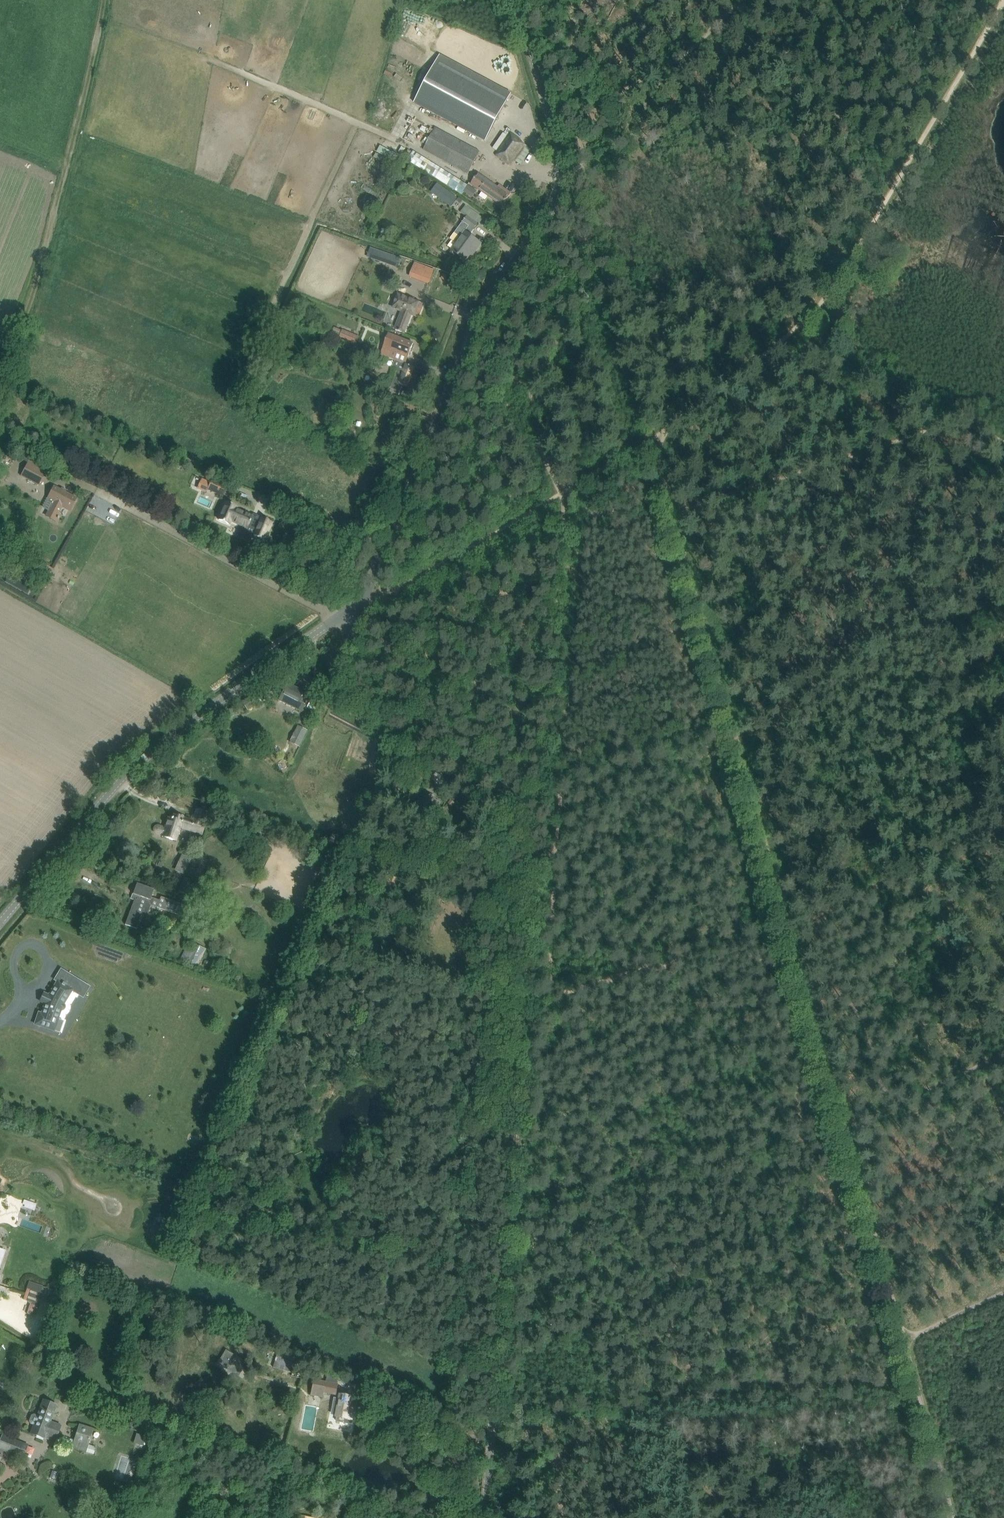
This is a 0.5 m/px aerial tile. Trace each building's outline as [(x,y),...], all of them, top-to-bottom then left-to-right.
[(509,91),(438,55),(413,106),(485,141),(509,91)] [(401,108),(403,103),(389,98),(388,102),(401,108)] [(468,175),(480,152),(435,128),(423,151),(468,175)] [(511,133),(495,155),(510,166),(514,160),(520,165),(531,149),(520,141),(521,140),(511,133)] [(407,161),(462,195),(468,186),(413,152),(407,161)] [(471,185),(502,206),(511,193),(494,182),(493,183),(479,173),(471,185)] [(470,235),(478,224),(479,224),(483,219),(473,211),(469,217),(467,216),(454,232),(461,238),(452,251),(451,250),(447,255),(453,259),(456,254),(465,261),(474,249),(476,251),(481,243),(470,235)] [(370,248),(369,252),(401,264),(402,259),(370,248)] [(415,263),(409,277),(417,280),(422,266),(415,263)] [(423,304),(398,294),(393,307),(402,311),(395,330),(404,333),(411,315),(418,318),(423,304)] [(346,332),(343,338),(355,343),(358,337),(346,332)] [(413,344),(394,336),(389,334),(381,355),(395,360),(405,364),(413,344)] [(374,353),(364,349),(360,361),(362,362),(361,364),(368,367),(369,364),(370,365),(374,353)] [(405,364),(395,360),(393,366),(397,367),(397,368),(399,369),(391,388),(400,391),(402,385),(407,387),(414,368),(405,364)] [(6,458),(2,469),(14,474),(19,462),(6,458)] [(27,463),(21,477),(39,486),(46,473),(27,463)] [(203,479),(198,489),(206,492),(207,489),(224,496),(229,486),(212,479),(208,478),(207,481),(203,479)] [(76,499),(54,487),(48,498),(53,503),(47,517),(57,522),(58,519),(59,517),(60,514),(58,513),(62,506),(70,511),(76,499)] [(226,503),(219,520),(229,524),(231,520),(247,527),(243,537),(251,541),(253,535),(263,539),(271,522),(261,518),(253,515),(252,517),(235,510),(236,507),(226,503)] [(280,543),(273,552),(288,563),(295,554),(280,543)] [(45,570),(43,575),(53,579),(55,573),(45,570)] [(279,700),(301,712),(310,695),(287,684),(279,700)] [(254,693),(241,701),(248,711),(261,702),(254,693)] [(297,726),(289,743),(299,748),(307,731),(297,726)] [(432,780),(441,785),(445,778),(435,773),(432,780)] [(425,794),(418,808),(428,813),(432,805),(434,806),(435,805),(432,804),(435,799),(425,794)] [(197,808),(193,821),(174,815),(173,818),(172,818),(168,817),(162,837),(175,841),(181,824),(191,827),(190,829),(203,833),(210,812),(197,808)] [(180,887),(185,875),(192,859),(181,854),(175,871),(180,873),(175,885),(180,887)] [(192,879),(194,880),(200,864),(193,861),(186,877),(192,879)] [(179,893),(185,895),(191,881),(185,878),(179,893)] [(154,890),(137,884),(133,894),(136,895),(125,925),(136,929),(139,922),(144,923),(151,905),(178,916),(182,905),(161,897),(159,901),(151,898),(154,890)] [(193,944),(190,950),(186,948),(181,959),(196,966),(199,960),(202,962),(206,950),(193,944)] [(39,1013),(35,1024),(54,1031),(55,1028),(57,1021),(58,1019),(55,1018),(55,1017),(58,1009),(60,1010),(62,1010),(64,1009),(65,1008),(65,1006),(65,1005),(64,1003),(61,1002),(69,989),(83,997),(90,987),(61,970),(55,980),(57,981),(49,996),(46,994),(42,1002),(45,1004),(43,1010),(42,1014),(39,1013)] [(226,1349),(217,1364),(231,1373),(230,1373),(237,1378),(247,1362),(226,1349)] [(277,1355),(273,1367),(283,1370),(283,1369),(287,1358),(277,1355)] [(312,1390),(336,1394),(338,1384),(314,1380),(312,1390)] [(335,1398),(333,1406),(339,1407),(336,1421),(353,1424),(354,1419),(358,1398),(341,1395),(340,1399),(335,1398)] [(31,1433),(44,1438),(46,1434),(52,1436),(56,1425),(50,1422),(57,1405),(44,1400),(38,1414),(34,1412),(31,1414),(30,1419),(31,1422),(34,1423),(31,1433)] [(94,1429),(79,1424),(71,1448),(86,1453),(94,1429)] [(23,1458),(28,1446),(2,1435),(1,1436),(0,1436),(0,1450),(4,1451),(4,1453),(19,1459),(20,1457),(23,1458)] [(138,1446),(147,1447),(148,1437),(139,1436),(138,1446)]
